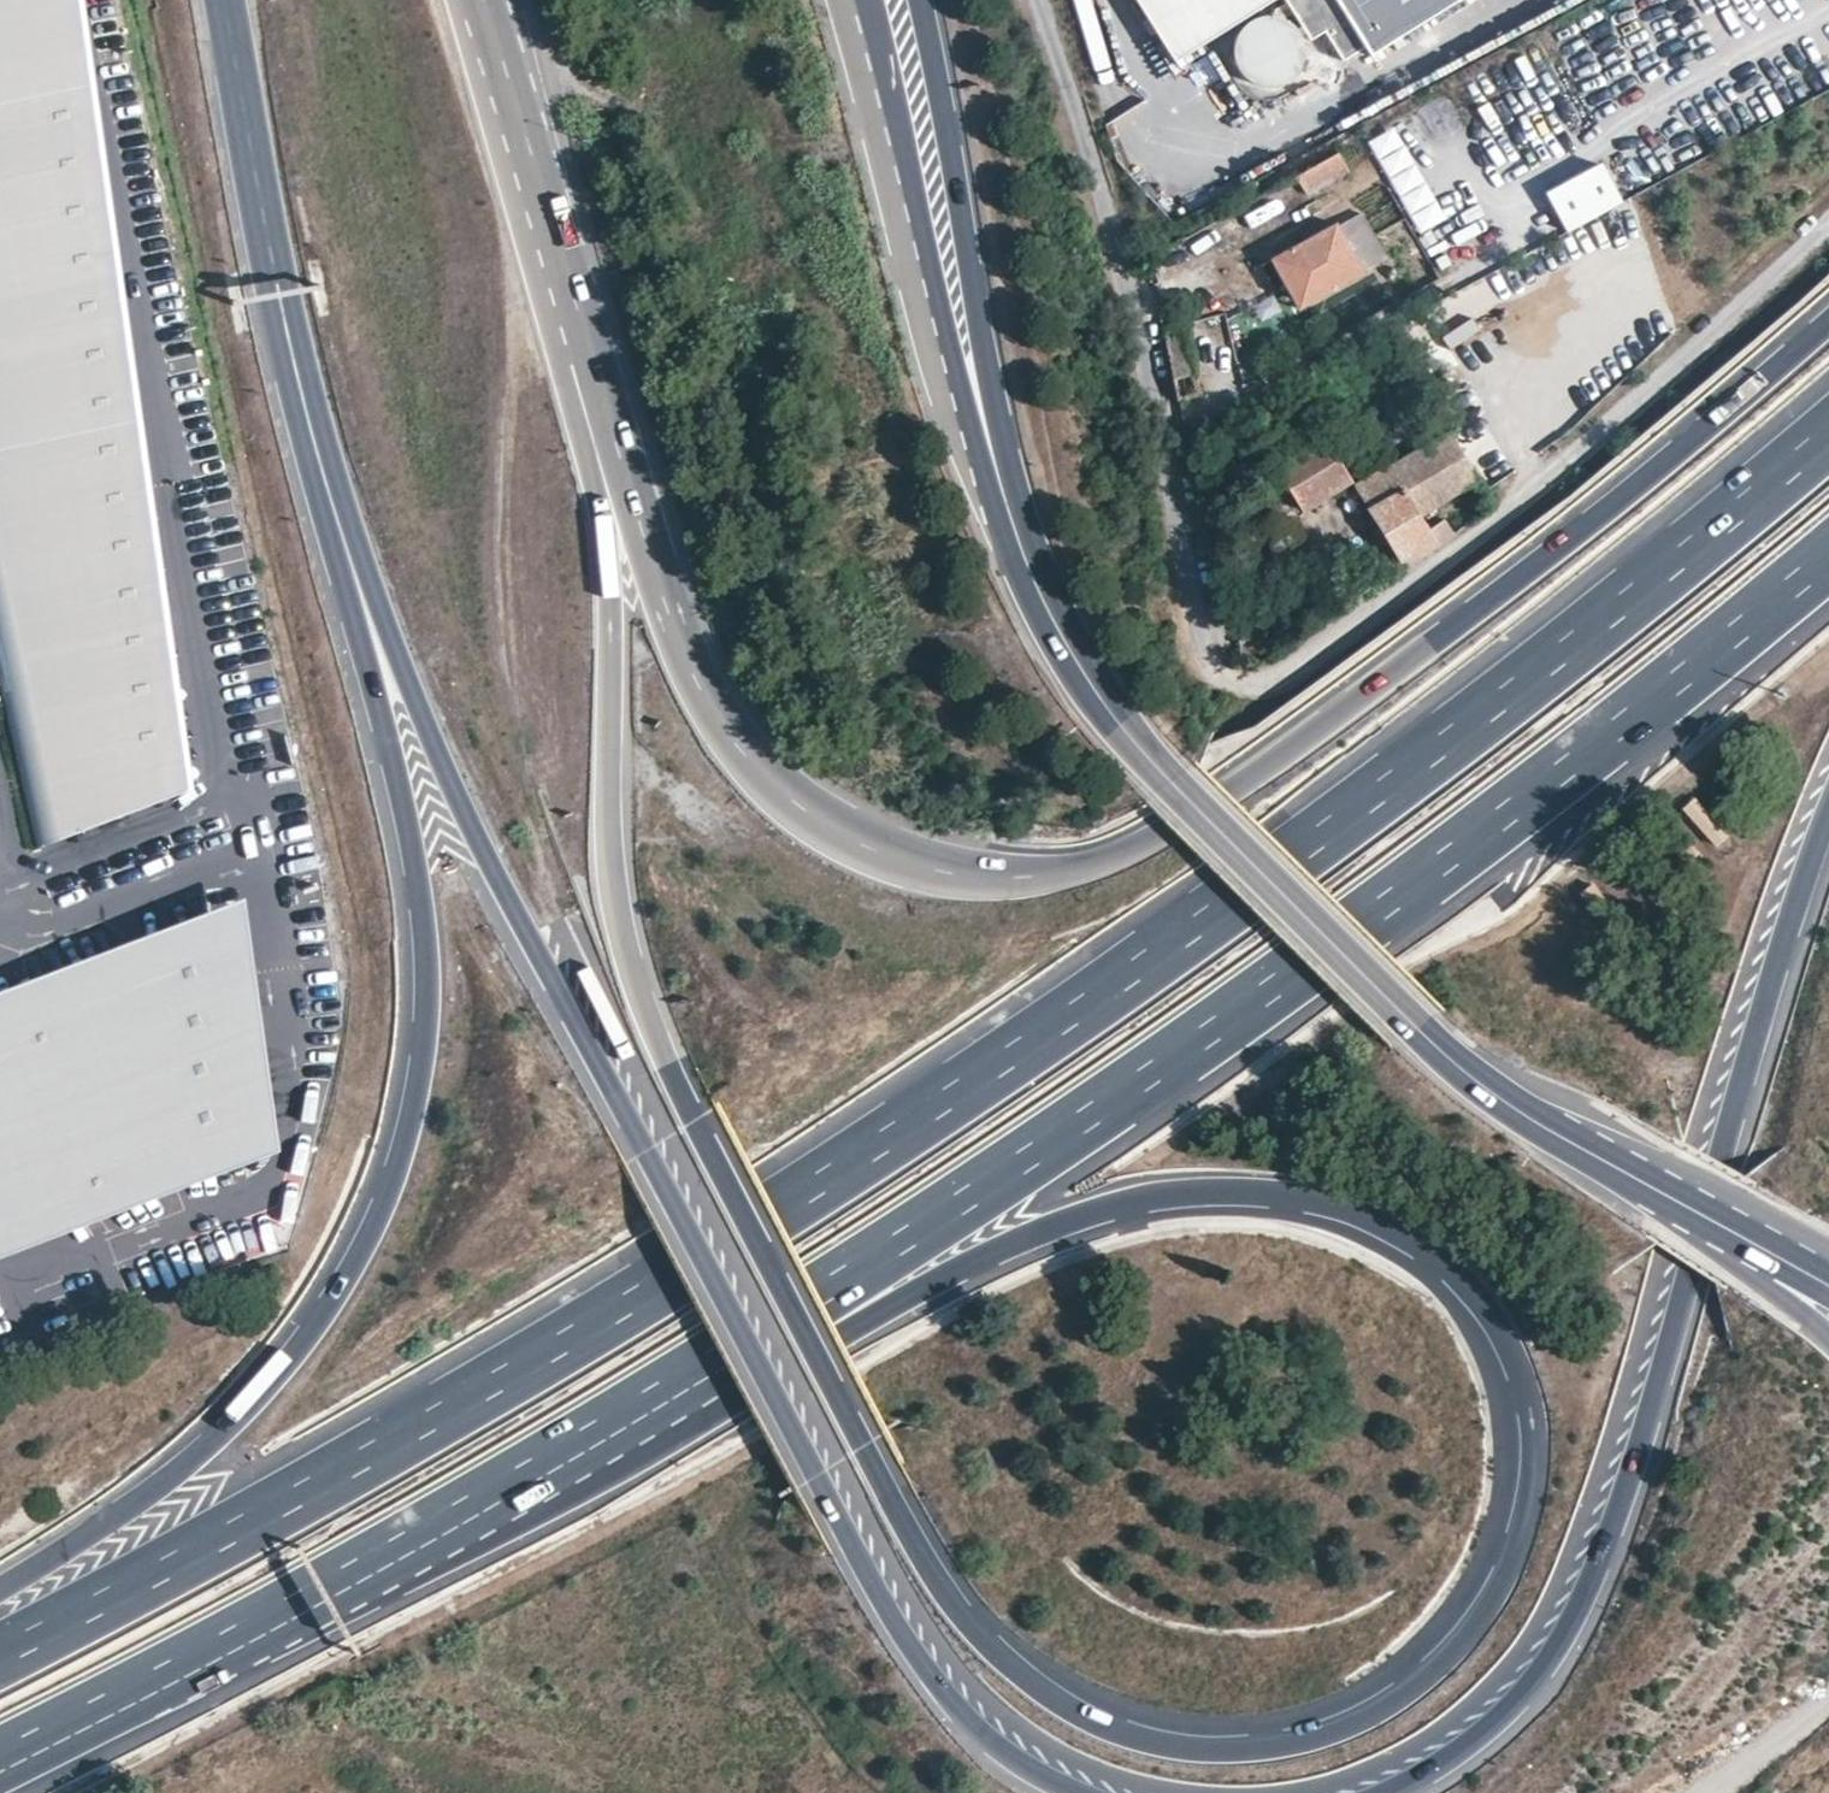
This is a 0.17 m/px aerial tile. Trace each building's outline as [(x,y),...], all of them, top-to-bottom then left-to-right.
[(1177,61),(1276,0),(1139,0),(1177,61)] [(1312,39),(1328,29),(1345,57),(1367,44),(1373,55),(1461,0),(1288,0),(1312,39)] [(1231,59),(1231,66),(1231,73),(1233,79),(1236,86),(1240,91),(1246,96),(1251,99),(1258,101),(1265,102),(1272,102),(1278,101),(1285,98),(1290,94),(1295,89),(1299,83),(1302,77),(1303,70),(1303,63),(1302,57),(1299,50),(1296,44),(1291,39),(1285,35),(1279,32),(1272,31),(1266,30),(1259,31),(1252,33),(1246,37),(1241,41),(1237,47),(1233,53),(1231,59)] [(1394,128),(1369,142),(1421,232),(1445,218),(1394,128)] [(1347,175),(1337,156),(1295,180),(1305,198),(1347,175)] [(1569,233),(1624,204),(1604,166),(1549,195),(1569,233)] [(1295,284),(1308,308),(1364,278),(1361,275),(1386,261),(1361,215),(1335,229),(1334,227),(1269,263),(1284,291),(1295,284)] [(1295,284),(1284,291),(1296,315),(1308,308),(1295,284)] [(1448,435),(1354,486),(1374,520),(1403,570),(1438,544),(1423,514),(1476,484),(1448,435)] [(1326,438),(1273,468),(1302,515),(1354,486),(1326,438)] [(0,995),(0,1260),(249,1171),(216,912),(0,995)]
